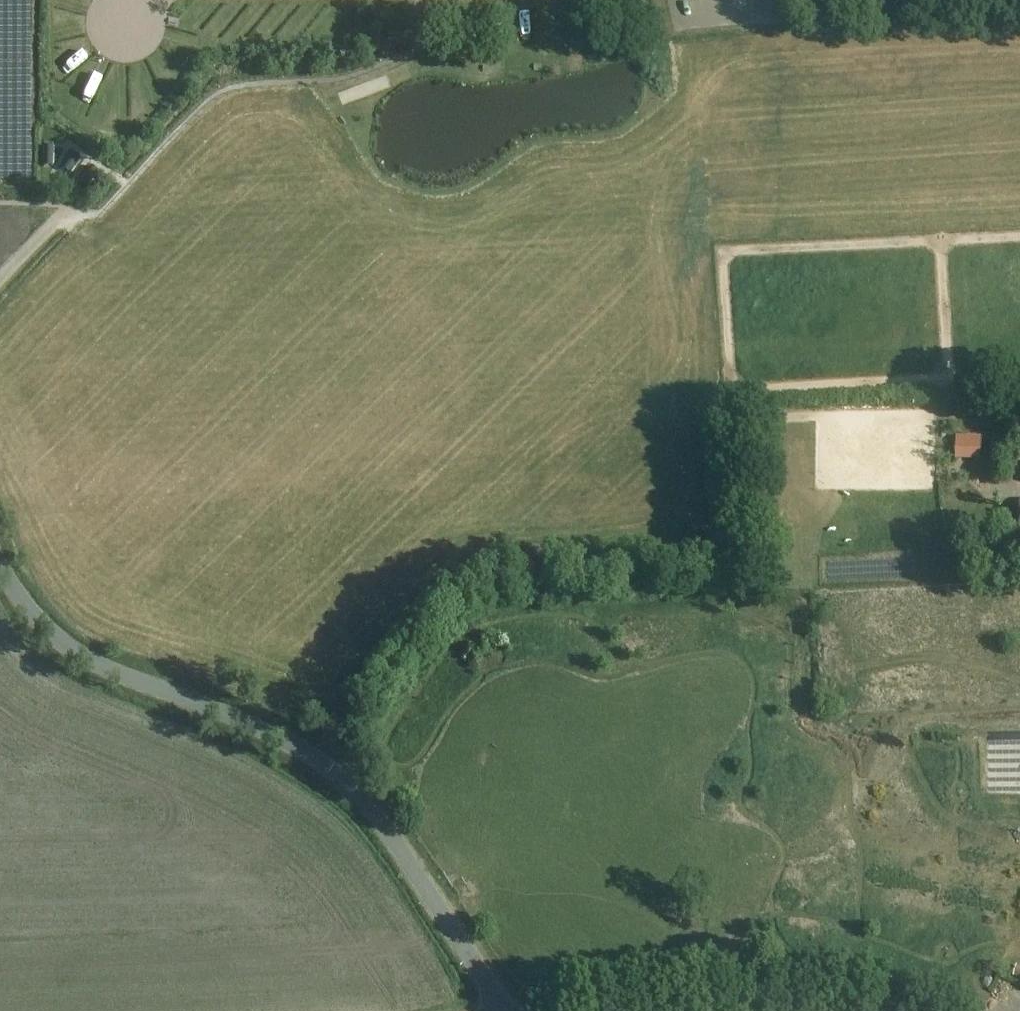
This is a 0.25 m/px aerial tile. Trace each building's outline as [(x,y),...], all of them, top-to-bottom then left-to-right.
[(956,459),(981,460),(982,436),(957,435),(956,459)] [(1017,469),(1018,442),(992,441),(992,459),(1003,459),(1002,469),(1017,469)]
